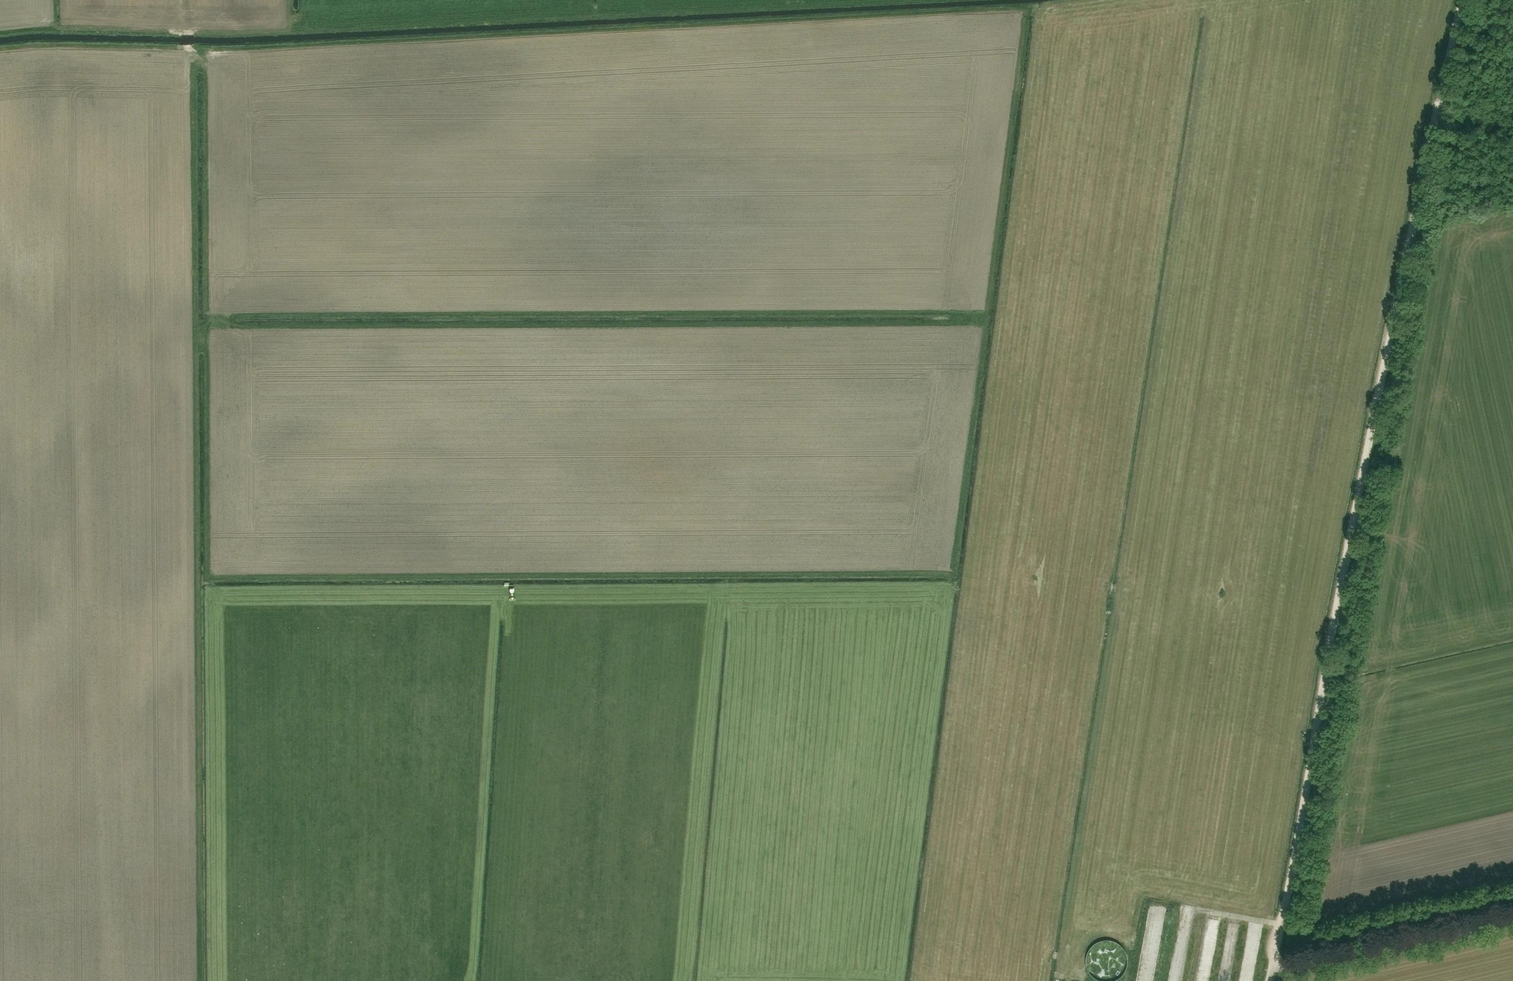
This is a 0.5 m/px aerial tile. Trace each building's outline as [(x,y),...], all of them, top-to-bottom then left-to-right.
[(1232,936),(1242,937),(1243,927),(1234,925),(1232,936)] [(1217,961),(1218,952),(1209,951),(1208,959),(1217,961)] [(1204,952),(1202,968),(1215,970),(1216,961),(1207,960),(1208,953),(1204,952)]
